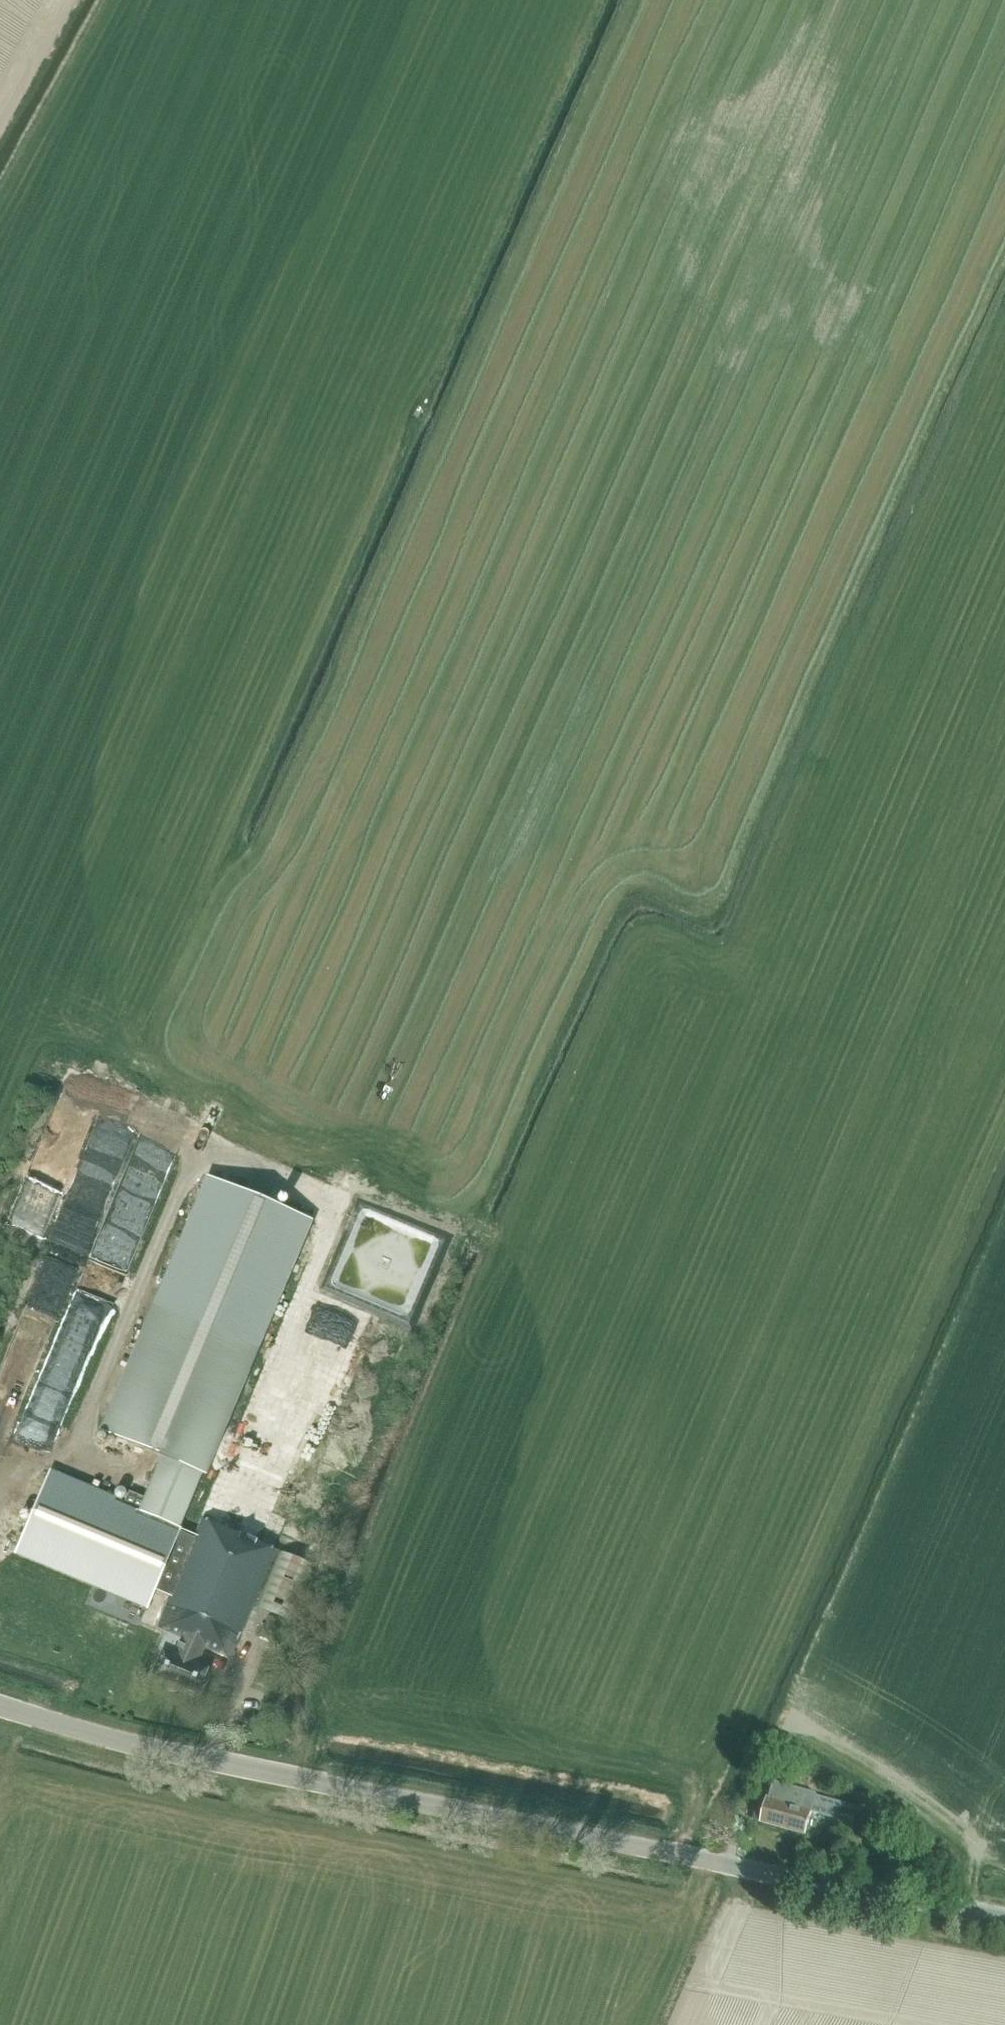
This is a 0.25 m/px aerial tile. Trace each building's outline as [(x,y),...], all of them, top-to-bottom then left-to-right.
[(48,1474),(17,1550),(148,1605),(155,1589),(170,1595),(156,1628),(166,1632),(159,1650),(162,1652),(152,1675),(197,1694),(207,1669),(197,1665),(204,1648),(230,1659),(276,1549),(202,1518),(185,1559),(170,1552),(180,1530),(178,1529),(307,1216),(211,1174),(104,1432),(162,1457),(145,1496),(131,1490),(124,1506),(48,1474)] [(40,1361),(75,1264),(47,1254),(12,1352),(40,1361)] [(77,1287),(41,1385),(76,1398),(112,1300),(77,1287)] [(315,1566),(281,1551),(256,1608),(291,1622),(315,1566)] [(267,1617),(259,1635),(270,1640),(278,1622),(267,1617)] [(805,1833),(812,1811),(821,1814),(837,1819),(841,1806),(825,1802),(824,1804),(814,1801),(815,1799),(797,1794),(799,1788),(774,1781),(769,1797),(767,1797),(760,1821),(805,1833)]
